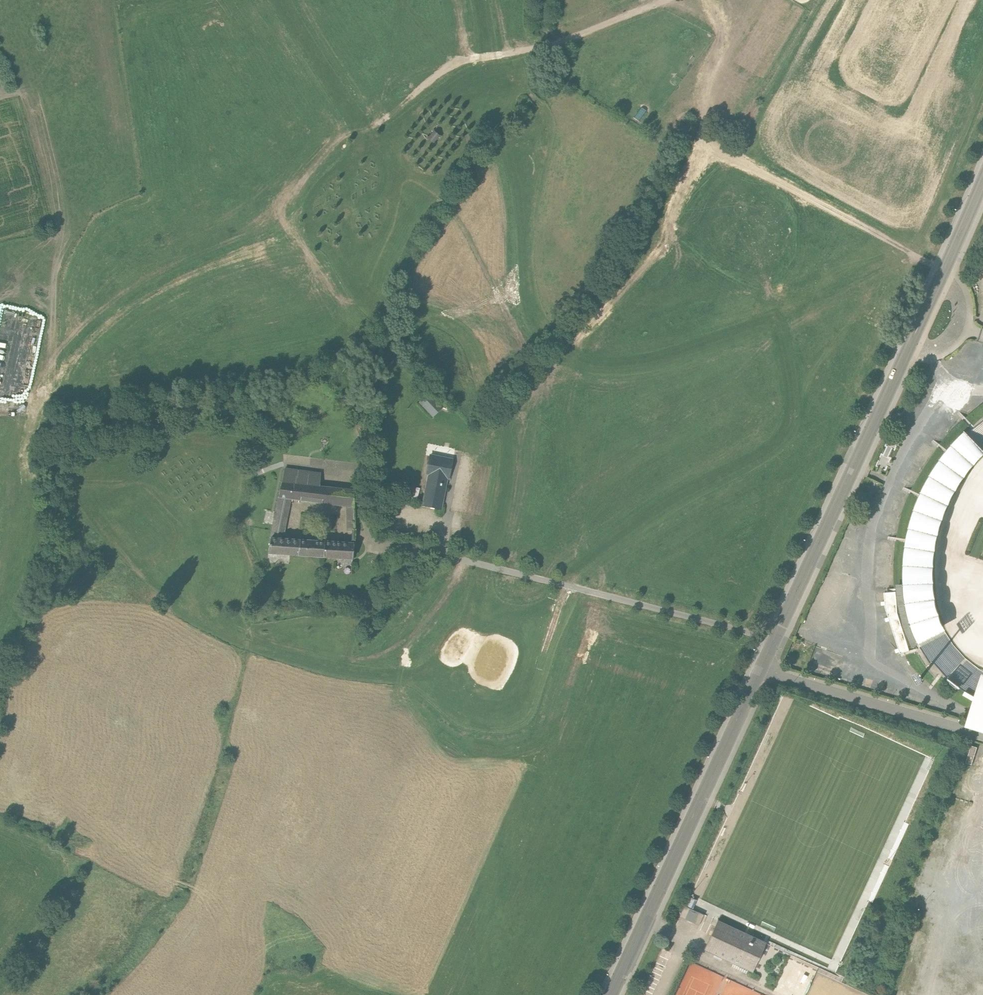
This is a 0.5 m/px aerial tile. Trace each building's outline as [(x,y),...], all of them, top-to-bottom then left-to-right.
[(433,416),(440,410),(425,395),(418,401),(433,416)] [(975,700),(982,678),(982,674),(966,659),(955,646),(946,631),(940,615),(936,599),(935,583),(934,567),(935,551),(938,536),(944,520),(950,506),(957,491),(966,477),(975,465),(982,457),(982,419),(966,432),(953,445),(941,461),(931,476),(922,494),(915,510),(909,529),(905,546),(903,565),(904,583),(896,583),(901,614),(913,648),(922,645),(939,667),(957,684),(975,700)] [(422,506),(441,509),(443,498),(444,492),(447,478),(449,478),(453,461),(430,456),(426,473),(429,474),(422,506)] [(347,531),(354,530),(354,491),(344,489),(319,486),(320,474),(284,470),(282,482),(281,485),(279,497),(292,499),(347,506),(347,531)] [(268,553),(353,558),(354,539),(344,538),(344,544),(284,539),(292,499),(279,497),(271,538),(268,553)] [(790,649),(797,652),(800,645),(793,643),(792,642),(790,649)] [(972,710),(969,722),(967,727),(982,732),(982,678),(972,710)] [(973,763),(977,746),(972,745),(967,762),(973,763)] [(682,905),(684,906),(692,910),(697,900),(686,895),(682,905)] [(684,906),(679,917),(699,926),(704,915),(692,910),(684,906)] [(717,921),(704,950),(752,972),(765,943),(717,921)]
